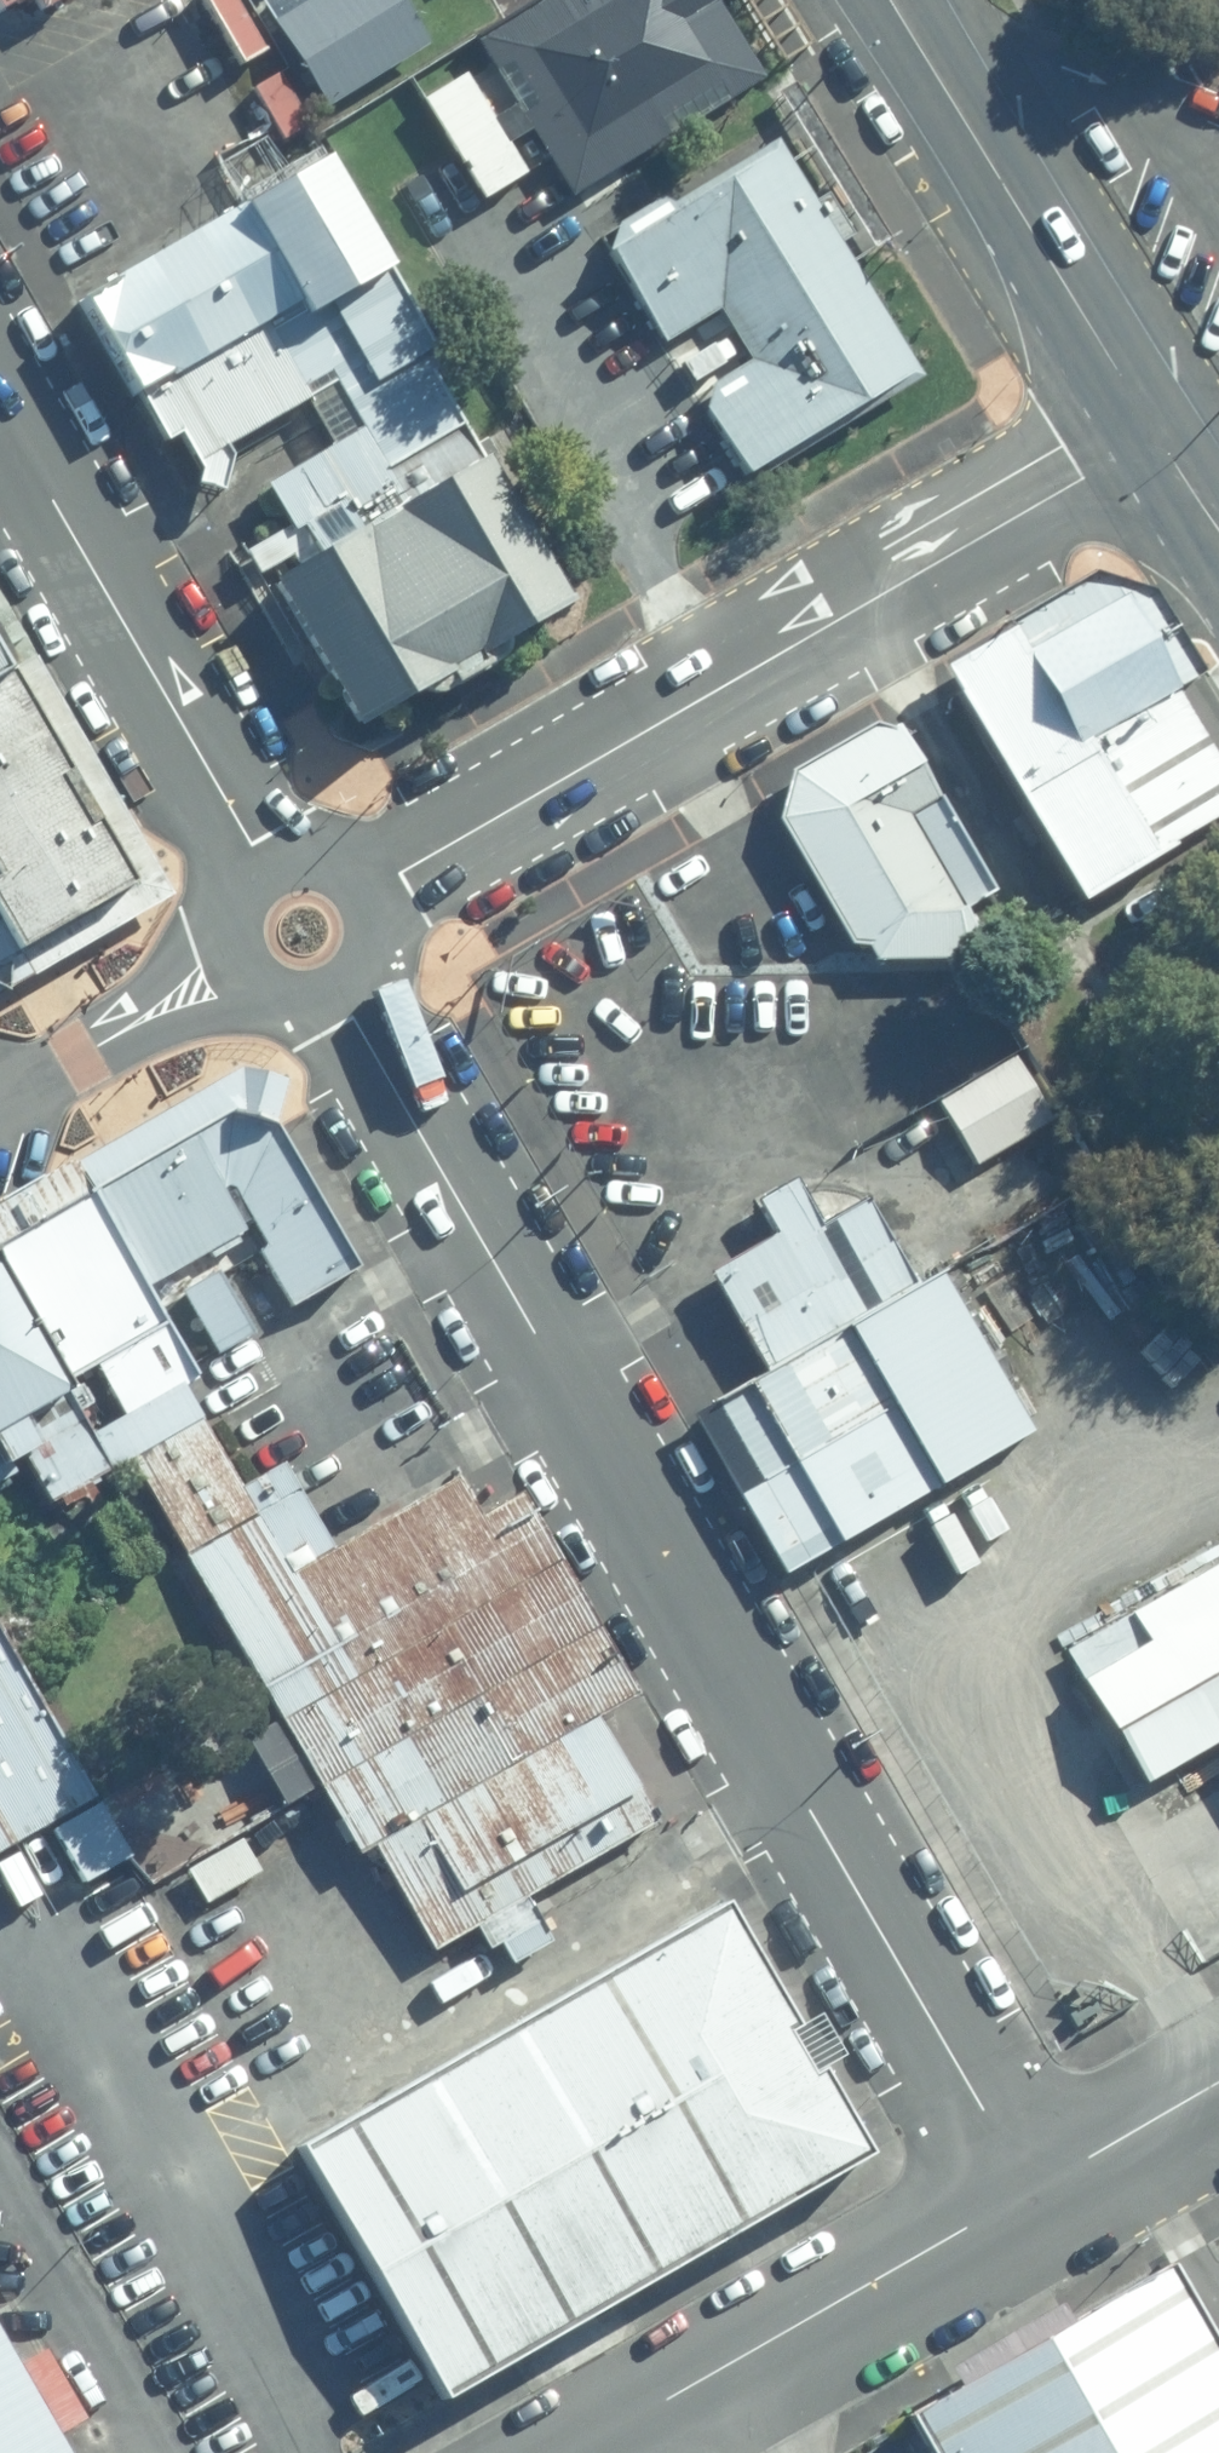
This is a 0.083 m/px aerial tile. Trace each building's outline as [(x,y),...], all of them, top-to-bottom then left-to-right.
[(23,0),(0,0),(0,14),(23,0)] [(243,0),(200,0),(237,67),(270,47),(243,0)] [(268,1),(330,107),(435,42),(408,0),(270,0),(268,1)] [(726,0),(610,0),(581,18),(571,0),(550,0),(483,41),(522,105),(501,118),(472,70),(427,97),(489,198),(535,170),(518,142),(540,129),(579,193),(772,76),(726,0)] [(314,124),(283,74),(254,90),(282,143),(314,124)] [(790,151),(608,255),(662,342),(725,305),(756,356),(760,363),(699,403),(745,477),(925,365),(790,151)] [(500,219),(459,155),(396,195),(436,259),(500,219)] [(474,419),(487,412),(403,265),(396,269),(332,159),(80,299),(136,396),(150,389),(182,441),(192,435),(211,462),(206,487),(231,495),(241,452),(235,445),(347,381),(371,424),(397,468),(474,419)] [(308,571),(276,588),(359,728),(596,596),(506,452),(497,456),(474,419),(397,468),(371,424),(272,484),(295,524),(253,548),(267,572),(299,553),(308,571)] [(998,624),(1068,741),(1077,736),(1144,850),(1218,807),(1218,768),(1164,682),(1193,666),(1142,587),(1085,570),(998,624)] [(998,624),(931,661),(1069,896),(1085,923),(1146,887),(1129,859),(1144,850),(1077,736),(1068,741),(998,624)] [(8,673),(0,658),(0,678),(8,673)] [(9,675),(0,680),(0,838),(17,870),(0,879),(0,902),(25,944),(130,885),(9,675)] [(908,731),(884,722),(800,769),(786,817),(860,941),(878,943),(885,956),(981,957),(999,946),(976,902),(1004,886),(952,790),(945,795),(908,731)] [(14,951),(0,928),(0,959),(14,951)] [(1015,1055),(941,1103),(979,1168),(1057,1120),(1015,1055)] [(252,1065),(89,1157),(101,1188),(167,1301),(189,1290),(221,1353),(261,1330),(232,1271),(265,1249),(293,1308),(371,1264),(287,1118),(298,1080),(276,1068),(252,1065)] [(828,1222),(804,1178),(764,1200),(781,1231),(714,1268),(771,1371),(929,1284),(879,1194),(828,1222)] [(101,1188),(16,1242),(91,1386),(106,1372),(114,1394),(138,1393),(144,1405),(102,1428),(117,1461),(209,1409),(195,1384),(204,1376),(101,1188)] [(0,1261),(0,1446),(12,1440),(52,1502),(110,1465),(69,1395),(91,1386),(17,1252),(0,1261)] [(1044,1336),(1009,1271),(980,1284),(1018,1350),(1044,1336)] [(1044,1428),(953,1274),(704,1413),(791,1575),(1044,1428)] [(211,1418),(142,1460),(286,1718),(255,1735),(292,1802),(328,1783),(366,1856),(386,1846),(444,1949),(486,1927),(496,1948),(506,1944),(515,1961),(558,1939),(536,1895),(666,1819),(648,1790),(652,1789),(608,1716),(470,1473),(343,1546),(292,1459),(248,1481),(211,1418)] [(1213,1564),(1204,1546),(1135,1584),(1146,1604),(1065,1645),(1146,1789),(1218,1745),(1218,1561),(1213,1564)] [(97,1799),(0,1621),(0,1856),(97,1799)] [(97,1809),(58,1829),(84,1883),(125,1862),(97,1809)] [(267,1869),(249,1837),(195,1867),(213,1899),(267,1869)] [(784,2025),(719,1912),(302,2150),(443,2394),(863,2154),(812,2065),(834,2053),(809,2010),(784,2025)] [(912,2412),(935,2452),(1218,2452),(1218,2343),(1174,2264),(912,2412)] [(62,2437),(89,2421),(50,2347),(24,2360),(0,2318),(0,2452),(71,2452),(62,2437)]
